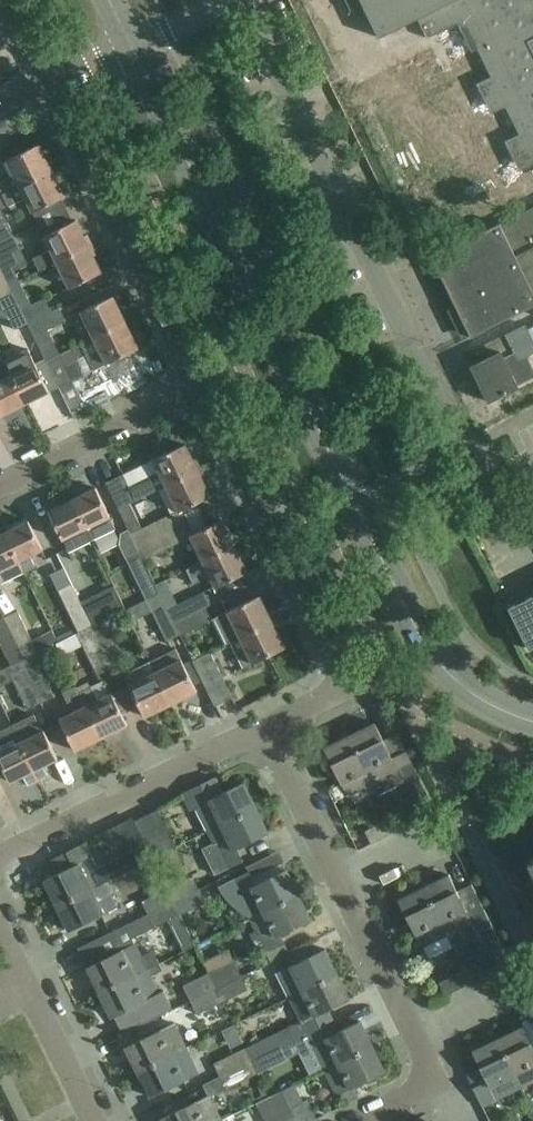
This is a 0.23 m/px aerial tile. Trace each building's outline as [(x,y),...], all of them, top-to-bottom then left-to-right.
[(303,1),(304,1),(314,22),(314,23),(315,25),(316,26),(385,166),(384,166),(385,168),(387,167),(505,109),(506,109),(508,108),(507,106),(506,106),(491,76),(464,20),(454,0),(303,0),(303,1)] [(8,190),(51,169),(39,144),(7,160),(14,175),(3,180),(8,190)] [(51,169),(8,190),(2,193),(8,207),(26,198),(33,212),(65,196),(51,169)] [(498,224),(514,255),(532,293),(532,207),(498,224)] [(88,245),(76,220),(44,236),(51,248),(33,257),(39,269),(57,261),(88,245)] [(14,234),(8,221),(0,225),(0,241),(14,234)] [(532,306),(532,293),(514,255),(498,224),(432,256),(471,336),(532,306)] [(0,241),(0,265),(9,284),(19,279),(8,256),(22,249),(14,234),(0,241)] [(88,245),(57,261),(70,288),(102,272),(88,245)] [(0,265),(0,298),(13,291),(9,284),(0,265)] [(19,279),(9,284),(13,291),(28,321),(51,310),(45,298),(32,304),(19,279)] [(13,291),(0,298),(0,316),(10,319),(15,329),(28,323),(28,321),(13,291)] [(94,337),(126,321),(113,296),(81,311),(94,337)] [(51,310),(28,321),(28,323),(46,360),(60,353),(49,331),(67,321),(59,306),(52,311),(51,310)] [(94,337),(60,353),(46,360),(59,387),(72,413),(87,405),(84,398),(97,391),(87,369),(84,370),(79,359),(86,356),(93,370),(94,370),(97,375),(93,377),(101,395),(96,398),(100,406),(148,382),(133,351),(139,348),(126,321),(94,337)] [(526,325),(494,341),(500,352),(471,366),(489,402),(519,387),(517,384),(532,377),(532,369),(527,355),(532,352),(532,340),(528,330),(526,325)] [(4,360),(25,403),(49,392),(28,348),(4,360)] [(4,360),(0,362),(0,412),(2,415),(25,403),(4,360)] [(166,485),(198,470),(185,444),(153,459),(166,485)] [(119,508),(137,546),(200,515),(195,504),(211,496),(198,470),(166,485),(178,510),(162,518),(141,528),(130,504),(137,500),(136,499),(119,508)] [(123,473),(106,482),(119,508),(136,499),(123,473)] [(73,499),(92,538),(115,526),(96,488),(73,499)] [(91,538),(92,538),(73,499),(48,511),(68,551),(92,539),(91,538)] [(139,550),(144,560),(175,544),(191,536),(203,561),(235,546),(222,519),(206,527),(200,515),(137,546),(139,550)] [(19,560),(24,571),(35,565),(30,554),(42,548),(28,520),(5,532),(19,560)] [(24,571),(19,560),(5,532),(0,534),(0,583),(24,571)] [(203,561),(186,569),(193,584),(211,576),(216,587),(248,572),(235,546),(203,561)] [(156,584),(144,560),(139,550),(125,557),(145,599),(160,591),(156,584)] [(50,573),(78,632),(91,625),(80,602),(63,567),(50,573)] [(160,591),(175,621),(198,610),(191,597),(178,603),(166,579),(158,583),(156,584),(160,591)] [(105,619),(126,608),(115,585),(80,602),(91,625),(105,619)] [(181,634),(175,621),(160,591),(145,599),(167,641),(181,634)] [(260,595),(228,611),(214,617),(226,643),(272,621),(260,595)] [(509,607),(529,649),(532,646),(532,595),(509,607)] [(198,610),(175,621),(181,634),(182,636),(213,621),(206,606),(198,610)] [(5,616),(26,657),(38,651),(32,639),(17,610),(5,616)] [(26,657),(5,616),(0,618),(0,643),(11,665),(20,660),(26,657)] [(105,619),(91,625),(111,668),(125,661),(105,619)] [(285,647),(272,621),(226,643),(227,644),(231,642),(234,647),(243,667),(285,647)] [(91,625),(78,632),(77,632),(97,675),(111,668),(91,625)] [(32,639),(38,651),(59,641),(52,629),(32,639)] [(176,649),(151,661),(172,704),(197,691),(176,649)] [(38,651),(26,657),(20,660),(41,703),(55,696),(34,654),(38,652),(38,651)] [(233,697),(210,651),(194,660),(216,706),(233,697)] [(41,703),(20,660),(11,665),(6,667),(27,709),(41,703)] [(145,717),(172,704),(151,661),(124,674),(145,717)] [(102,737),(76,685),(62,692),(72,712),(60,718),(75,750),(102,737)] [(77,685),(76,685),(102,737),(128,725),(112,693),(98,700),(91,686),(80,691),(77,685)] [(35,770),(58,758),(36,714),(13,726),(35,770)] [(350,735),(374,784),(379,794),(405,781),(424,818),(436,812),(420,778),(406,750),(392,757),(375,723),(373,724),(374,727),(352,738),(351,735),(350,735)] [(0,732),(0,760),(10,782),(35,770),(13,726),(0,732)] [(348,796),(374,784),(350,735),(349,736),(350,739),(328,750),(327,747),(325,747),(348,796)] [(208,831),(256,807),(256,806),(253,808),(242,786),(245,784),(244,782),(213,797),(206,782),(183,794),(191,810),(197,807),(208,831)] [(242,860),(236,848),(268,832),(267,830),(264,832),(254,810),(257,808),(256,807),(208,831),(214,843),(203,848),(216,873),(242,860)] [(158,810),(135,822),(153,858),(177,846),(165,822),(158,810)] [(396,831),(390,819),(365,831),(371,843),(396,831)] [(140,865),(153,858),(135,822),(122,828),(140,865)] [(57,905),(104,882),(85,843),(48,861),(48,862),(49,862),(56,875),(45,880),(46,882),(49,881),(59,903),(56,904),(57,905)] [(250,919),(299,895),(298,893),(295,895),(284,873),(288,871),(286,869),(256,884),(249,871),(219,886),(221,891),(224,895),(227,899),(230,902),(232,905),(236,908),(240,911),(245,914),(251,918),(249,919),(250,919)] [(425,886),(424,887),(448,935),(472,923),(449,875),(447,876),(448,879),(426,889),(425,886)] [(168,888),(174,902),(200,890),(193,876),(168,888)] [(104,882),(57,905),(57,906),(60,905),(71,927),(68,928),(69,930),(117,907),(104,882)] [(448,935),(424,887),(423,887),(424,890),(402,901),(401,898),(399,899),(422,947),(448,935)] [(148,915),(174,902),(168,888),(141,901),(148,915)] [(200,890),(174,902),(181,915),(206,903),(200,890)] [(299,895),(250,919),(255,930),(251,932),(261,954),(284,942),(281,934),(311,919),(310,917),(307,919),(296,897),(299,895)] [(181,915),(174,902),(148,915),(155,928),(181,915)] [(131,907),(107,919),(113,932),(138,920),(131,907)] [(480,941),(483,939),(498,970),(511,963),(489,919),(473,927),(480,941)] [(100,992),(147,969),(134,944),(87,967),(88,969),(91,967),(102,989),(99,991),(100,992)] [(291,997),(337,974),(337,973),(334,975),(323,953),(326,951),(325,949),(279,972),(291,997)] [(209,972),(217,989),(242,977),(233,960),(209,972)] [(158,993),(147,969),(100,992),(100,993),(103,992),(114,1014),(111,1015),(112,1017),(132,1007),(139,1020),(170,1005),(163,990),(158,993)] [(471,983),(464,970),(439,982),(445,995),(471,983)] [(191,1002),(217,989),(209,972),(183,985),(191,1002)] [(337,974),(291,997),(303,1022),(350,999),(348,997),(345,999),(335,977),(338,975),(337,974)] [(242,977),(217,989),(223,1001),(248,989),(242,977)] [(223,1001),(217,989),(191,1002),(198,1014),(223,1001)] [(312,1044),(325,1069),(373,1046),(372,1044),(369,1046),(358,1024),(361,1022),(360,1020),(312,1044)] [(138,1071),(186,1048),(174,1023),(126,1046),(127,1048),(130,1047),(141,1069),(138,1070),(138,1071)] [(227,1029),(234,1045),(246,1040),(238,1023),(227,1029)] [(499,1038),(522,1087),(532,1081),(532,1046),(523,1026),(521,1027),(522,1031),(500,1041),(499,1038)] [(292,1041),(285,1028),(246,1047),(252,1061),(281,1046),(292,1041)] [(483,1105),(522,1087),(499,1038),(497,1039),(498,1042),(476,1053),(475,1050),(473,1051),(483,1072),(470,1079),(483,1105)] [(281,1046),(252,1061),(258,1073),(287,1059),(281,1046)] [(373,1047),(373,1046),(325,1069),(337,1095),(340,1093),(354,1087),(385,1071),(384,1069),(381,1070),(370,1048),(373,1047)] [(220,1076),(252,1061),(246,1047),(214,1063),(220,1076)] [(186,1048),(138,1071),(139,1073),(142,1071),(153,1093),(150,1095),(151,1097),(199,1073),(186,1048)] [(258,1073),(252,1061),(220,1076),(226,1089),(258,1073)] [(354,1087),(340,1093),(345,1104),(359,1097),(354,1087)] [(282,1091),(270,1097),(280,1117),(282,1120),(311,1120),(317,1118),(308,1099),(290,1108),(282,1091)] [(222,1120),(209,1094),(161,1118),(162,1120),(165,1119),(166,1120),(220,1120),(222,1120)] [(266,1120),(282,1120),(280,1117),(270,1097),(257,1103),(266,1120)]
